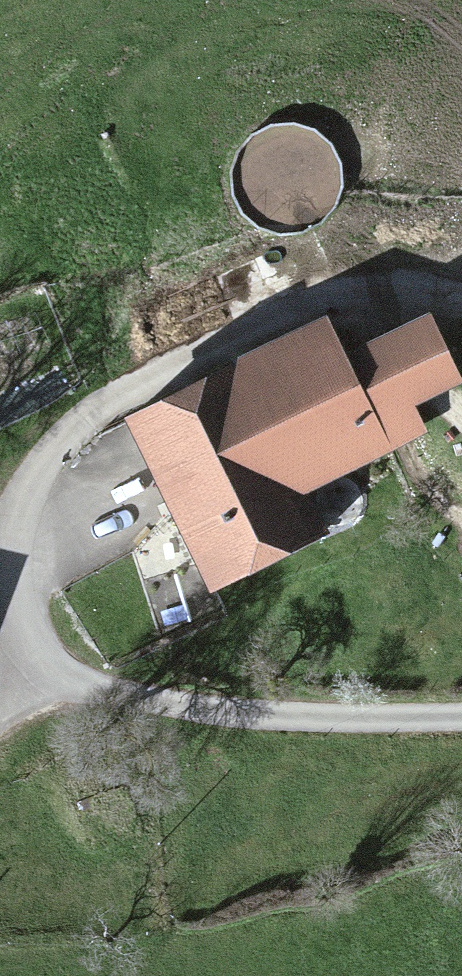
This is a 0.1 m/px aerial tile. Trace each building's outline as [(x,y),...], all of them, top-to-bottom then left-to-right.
[(328,312),(128,410),(214,583),(325,529),(300,479),(419,421),(406,393),(455,369),(424,308),(344,347),(328,312)]
